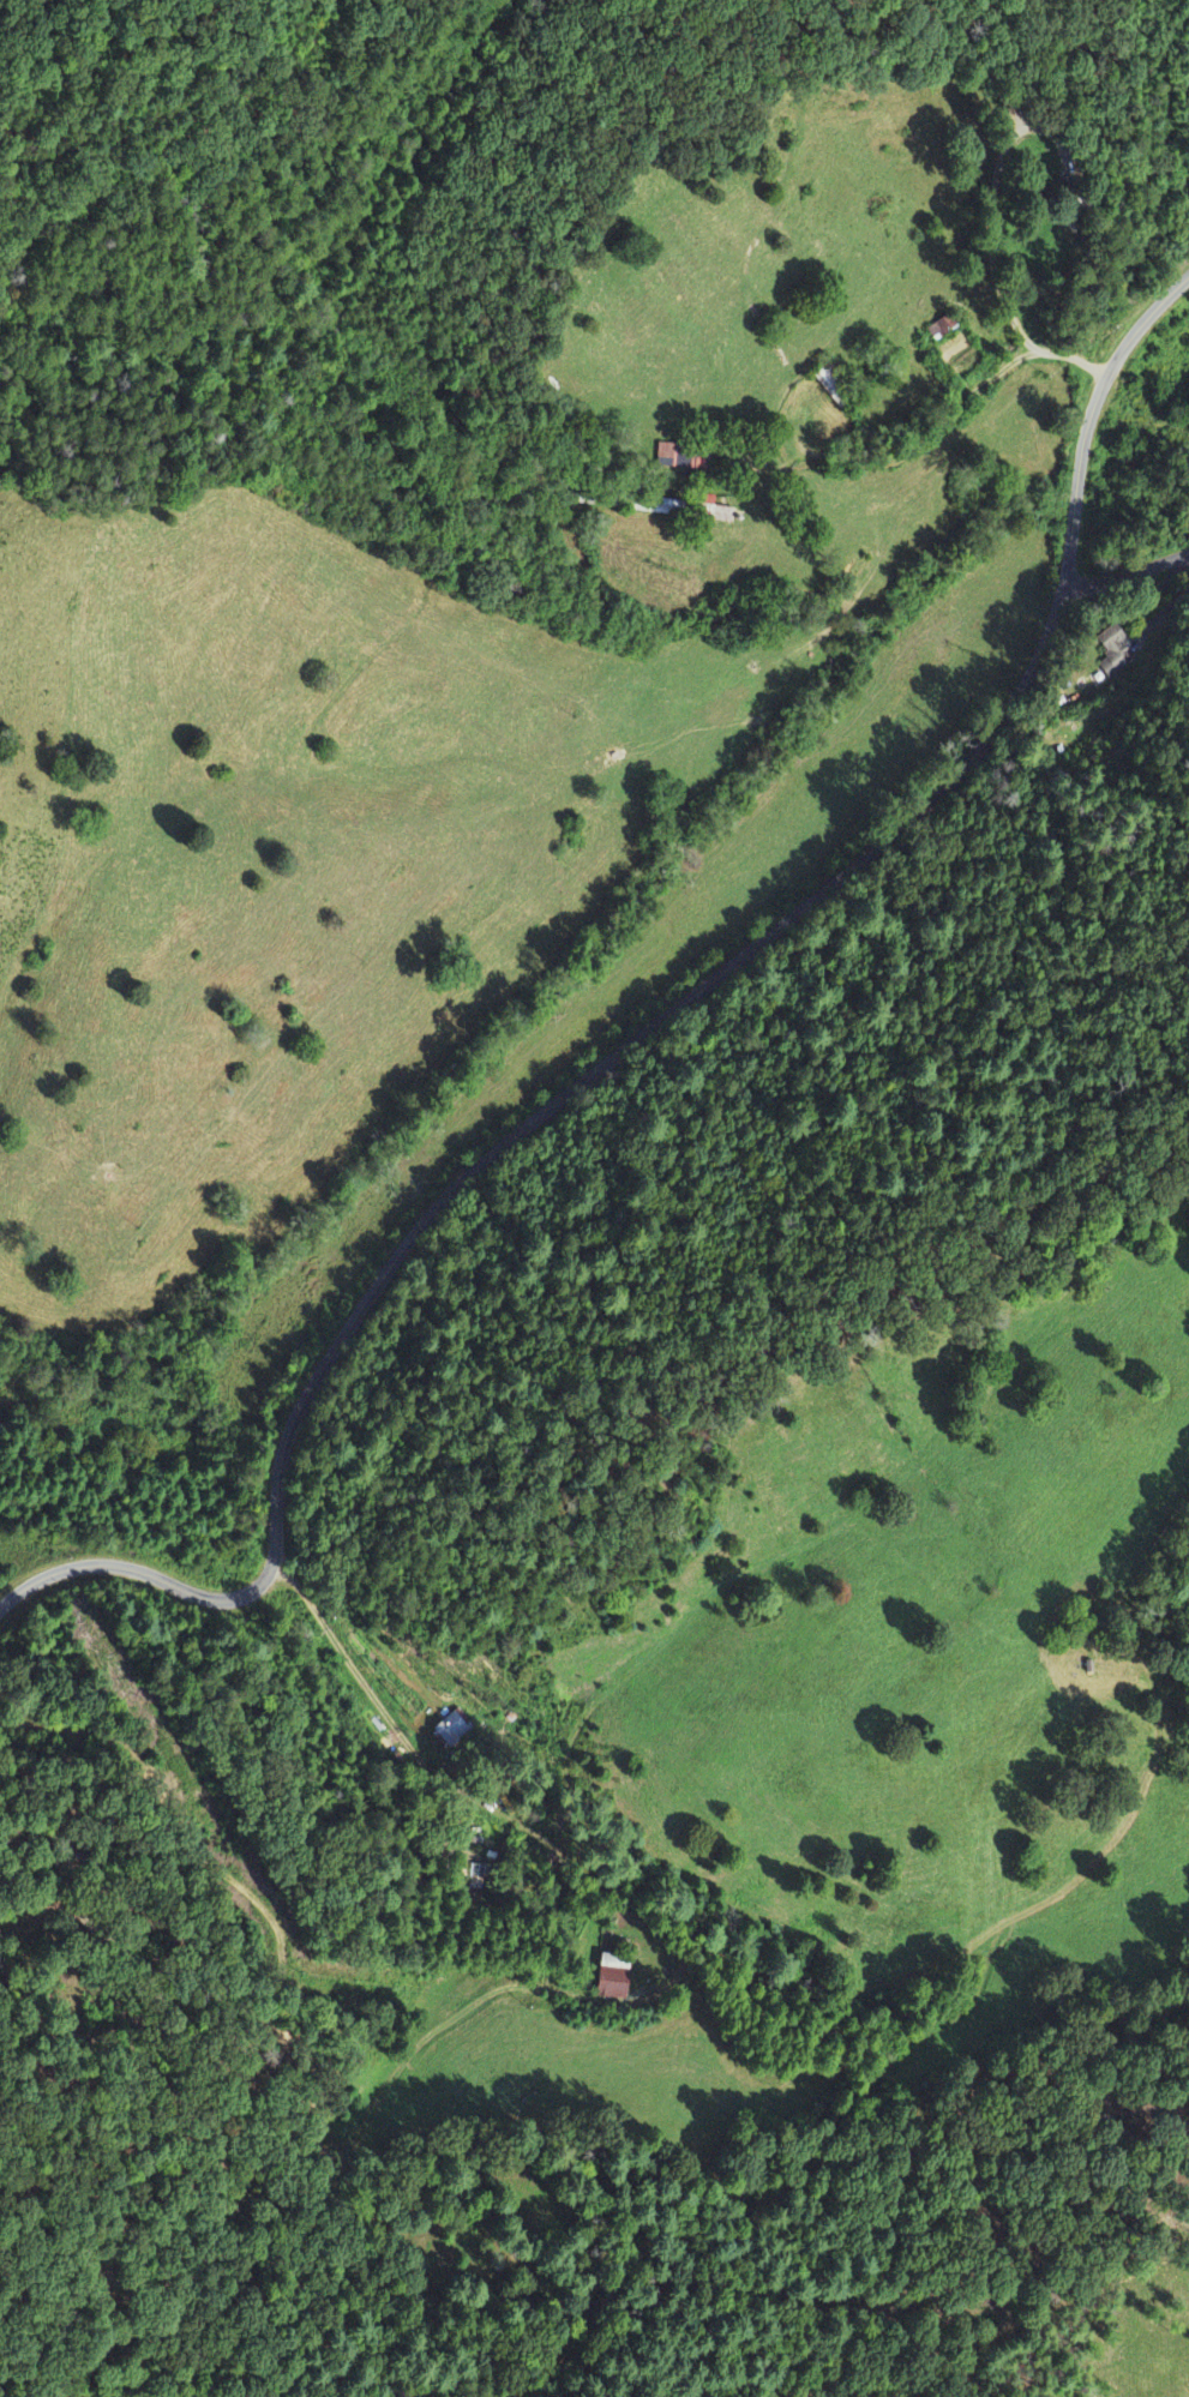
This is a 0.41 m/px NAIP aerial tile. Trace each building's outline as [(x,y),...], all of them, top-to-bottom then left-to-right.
[(957,328),(949,315),(926,330),(934,343),(957,328)] [(1094,638),(1110,661),(1088,676),(1096,687),(1135,661),(1112,626),(1094,638)] [(451,1749),(469,1729),(450,1712),(432,1732),(451,1749)] [(629,1962),(600,1959),(596,1998),(624,2001),(629,1962)]
